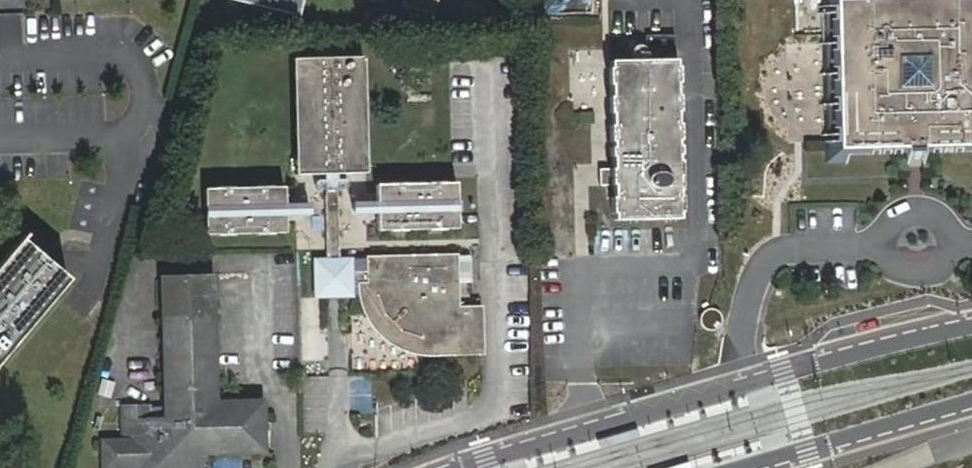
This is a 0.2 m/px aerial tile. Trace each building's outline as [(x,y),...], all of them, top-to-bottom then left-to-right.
[(299,16),(303,0),(237,0),(299,16)] [(435,14),(438,0),(379,0),(435,14)] [(819,9),(829,9),(833,141),(822,141),(823,164),(843,163),(842,152),(971,147),(971,0),(819,0),(819,9)] [(608,171),(608,186),(612,186),(613,201),(609,202),(609,214),(613,214),(612,221),(677,218),(677,210),(680,210),(679,198),(676,199),(676,192),(679,191),(680,184),(675,184),(675,175),(679,176),(678,162),(675,161),(674,153),(678,152),(677,144),(674,144),(674,135),(678,135),(677,124),(673,124),(673,111),(677,110),(677,98),(673,97),(673,85),(677,84),(676,69),(673,69),(672,62),(654,63),(654,49),(647,49),(647,63),(609,65),(609,72),(606,72),(606,87),(610,86),(610,98),(607,99),(606,112),(610,112),(611,124),(607,124),(607,136),(611,136),(611,146),(607,146),(607,154),(611,153),(612,171),(608,171)] [(327,175),(338,175),(369,174),(365,57),(293,60),(296,176),(327,175)] [(597,187),(608,186),(608,171),(597,171),(597,187)] [(339,263),(338,175),(327,175),(329,263),(339,263)] [(378,187),(379,231),(457,229),(456,186),(378,187)] [(207,190),(207,236),(289,232),(288,188),(207,190)] [(69,274),(21,236),(0,262),(0,361),(69,274)] [(364,273),(365,283),(365,288),(376,288),(377,294),(378,300),(380,306),(382,312),(389,323),(393,328),(398,333),(402,336),(413,342),(409,350),(418,353),(422,354),(435,354),(459,353),(458,324),(473,323),(471,250),(364,253),(364,273)] [(350,262),(339,263),(329,263),(315,263),(315,294),(351,293),(350,283),(350,272),(350,262)] [(364,273),(350,272),(350,283),(365,283),(364,273)] [(203,454),(266,452),(265,428),(265,399),(214,400),(210,274),(162,275),(166,413),(146,414),(145,406),(117,407),(117,429),(98,430),(99,467),(203,467),(203,454)] [(458,324),(459,353),(473,352),(473,323),(458,324)]
